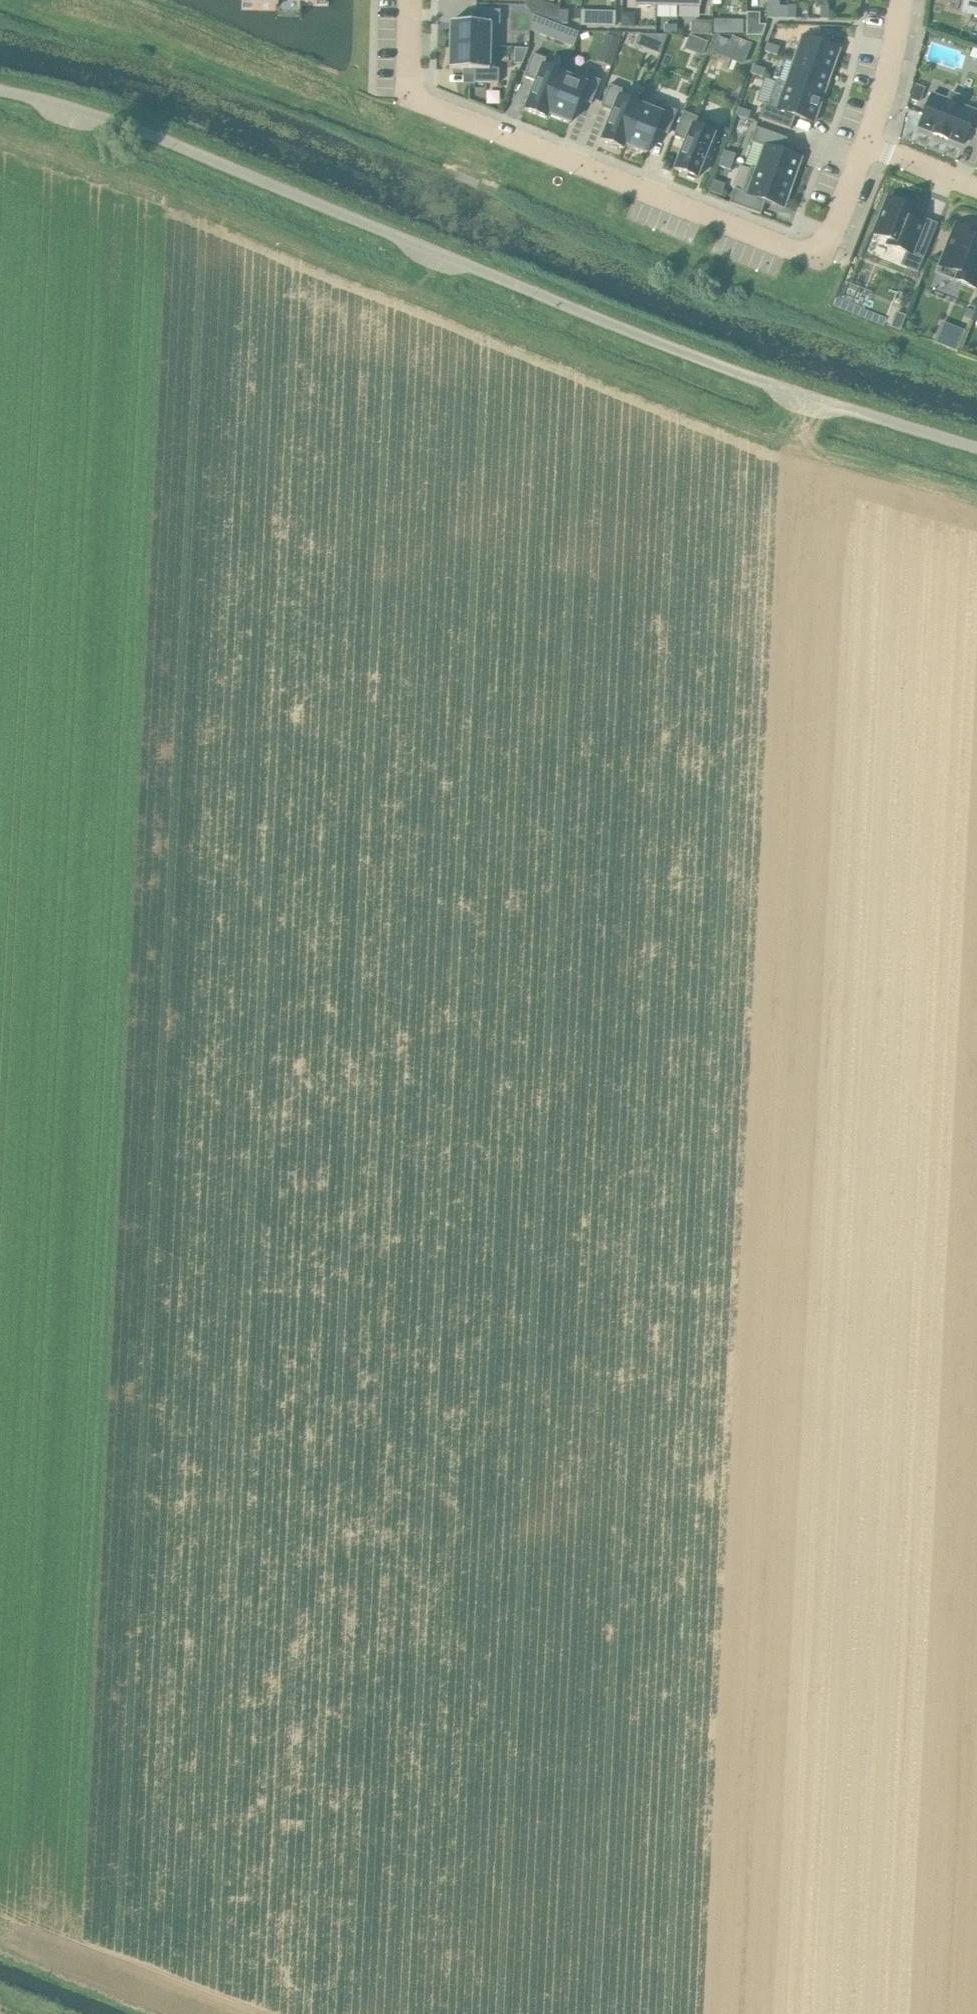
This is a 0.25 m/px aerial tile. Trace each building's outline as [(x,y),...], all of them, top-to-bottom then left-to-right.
[(242,9),(278,11),(278,5),(328,6),(328,0),(242,0),(242,9)] [(963,11),(976,15),(976,0),(966,0),(963,11)] [(788,5),(787,19),(796,19),(796,5),(788,5)] [(820,6),(820,19),(829,19),(829,6),(820,6)] [(451,22),(450,45),(494,46),(495,23),(500,24),(500,10),(477,10),(476,22),(451,22)] [(559,10),(559,24),(568,24),(568,10),(559,10)] [(746,11),(744,35),(762,37),(764,13),(746,11)] [(621,12),(621,26),(635,27),(635,12),(621,12)] [(712,19),(711,34),(743,35),(743,20),(712,19)] [(664,24),(664,34),(677,34),(677,25),(664,24)] [(662,50),(662,36),(639,36),(639,51),(662,50)] [(711,58),(747,62),(749,39),(714,36),(711,58)] [(613,62),(620,42),(607,37),(600,57),(613,62)] [(686,50),(701,55),(705,42),(689,37),(686,50)] [(830,73),(838,50),(802,37),(793,60),(830,73)] [(767,43),(765,51),(777,55),(780,47),(767,43)] [(450,45),(450,68),(475,68),(475,81),(498,82),(498,69),(494,69),(494,46),(450,45)] [(534,55),(526,76),(537,80),(526,108),(547,117),(549,113),(563,75),(542,67),(545,59),(534,55)] [(793,60),(785,84),(822,97),(830,73),(793,60)] [(753,65),(750,73),(763,77),(764,76),(766,69),(753,65)] [(563,75),(549,113),(570,121),(579,99),(588,76),(589,75),(567,66),(563,75)] [(777,82),(769,105),(764,104),(760,117),(790,128),(795,114),(814,120),(822,97),(785,84),(777,82)] [(610,85),(602,106),(614,111),(603,139),(624,147),(625,144),(642,101),(621,93),(622,90),(610,85)] [(919,127),(934,133),(934,134),(948,139),(948,138),(964,144),(970,127),(976,130),(976,115),(976,114),(976,112),(960,106),(963,98),(951,93),(948,101),(932,95),(919,127)] [(642,101),(625,144),(646,152),(656,129),(665,106),(665,105),(655,101),(644,97),(642,101)] [(738,107),(735,116),(748,120),(751,111),(738,107)] [(684,113),(675,136),(687,140),(676,168),(697,177),(717,126),(684,113)] [(765,146),(757,168),(793,182),(801,160),(781,152),(787,137),(757,126),(751,140),(765,146)] [(723,149),(721,157),(734,162),(736,154),(723,149)] [(721,157),(718,166),(731,170),(734,162),(721,157)] [(735,189),(730,202),(761,213),(765,200),(784,206),(793,182),(756,169),(752,168),(744,192),(735,189)] [(919,211),(888,198),(875,232),(889,238),(887,243),(912,253),(923,224),(915,221),(919,211)] [(956,224),(938,272),(976,287),(976,240),(974,239),(976,232),(956,224)]
